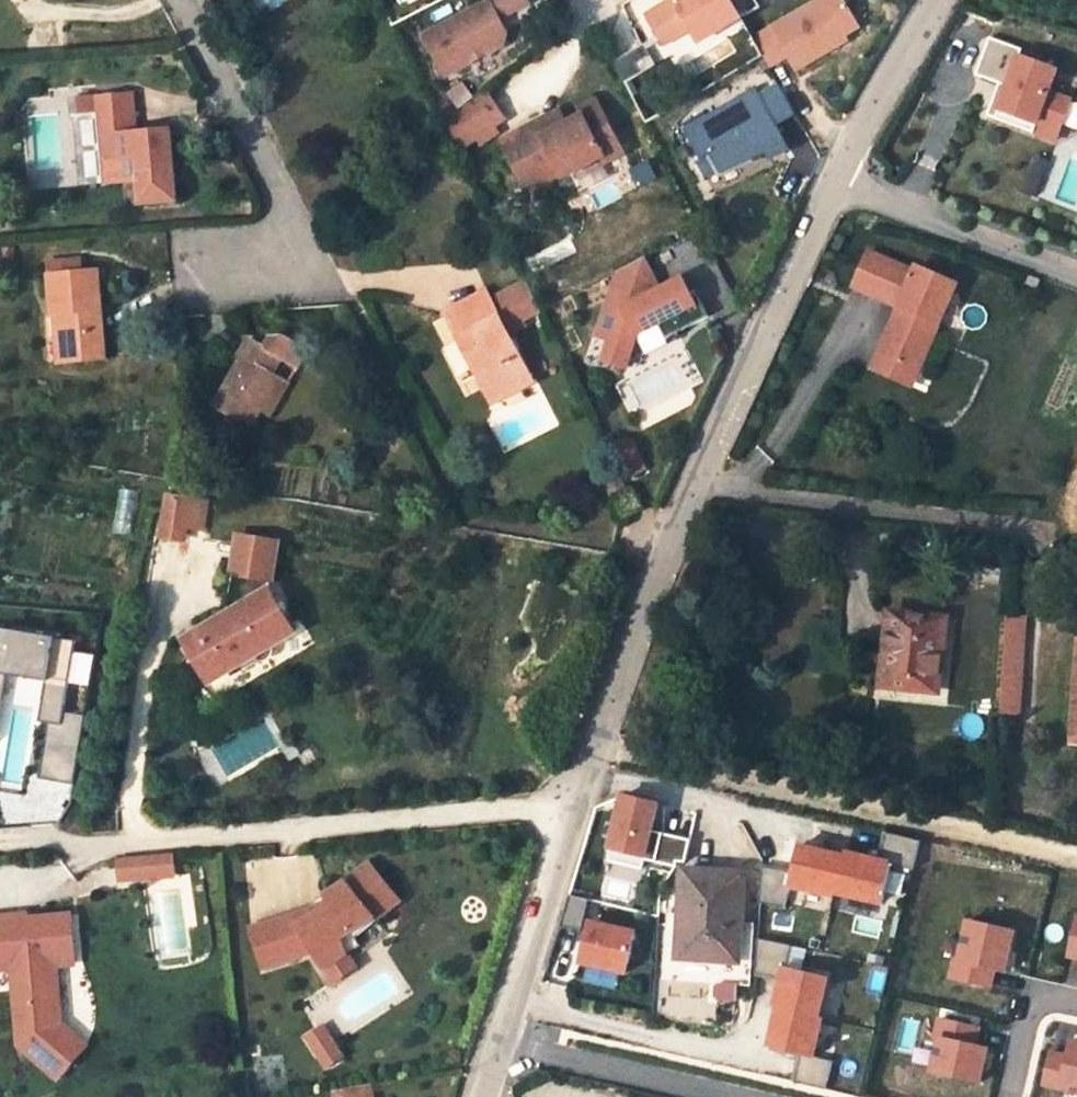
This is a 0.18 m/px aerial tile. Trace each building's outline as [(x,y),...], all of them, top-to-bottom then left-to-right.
[(470,2),(479,20),(509,5),(506,0),(474,0),(470,2)] [(629,24),(647,53),(654,49),(695,24),(699,30),(719,18),(728,13),(721,0),(670,0),(629,24)] [(748,26),(764,54),(775,73),(818,47),(815,43),(835,30),(817,0),(790,0),(748,26)] [(470,2),(404,37),(426,78),(480,49),(470,30),(481,24),(479,20),(470,2)] [(695,24),(654,49),(662,62),(723,26),(719,18),(699,30),(695,24)] [(979,80),(971,102),(1017,119),(1020,109),(1035,115),(1044,111),(1053,87),(1032,79),(1040,56),(1002,42),(1005,36),(972,24),(959,61),(983,70),(990,72),(987,82),(979,80)] [(764,54),(748,26),(729,37),(746,66),(764,54)] [(835,30),(815,43),(818,47),(838,35),(835,30)] [(598,67),(608,87),(635,74),(625,54),(598,67)] [(990,72),(983,70),(979,80),(987,82),(990,72)] [(756,84),(737,96),(755,126),(774,114),(756,84)] [(733,89),(661,133),(677,159),(685,154),(698,177),(738,152),(741,158),(765,144),(755,126),(737,96),(733,89)] [(437,110),(448,101),(439,90),(428,98),(437,110)] [(485,120),(467,92),(450,103),(452,106),(454,109),(444,117),(459,138),(485,120)] [(166,203),(158,129),(124,132),(119,94),(64,100),(66,119),(85,117),(93,188),(124,185),(126,208),(166,203)] [(441,110),(443,115),(444,117),(454,109),(452,106),(450,103),(441,110)] [(558,115),(561,121),(546,129),(522,142),(515,129),(479,148),(496,179),(508,172),(514,181),(535,170),(541,180),(543,183),(581,162),(584,167),(603,156),(576,105),(558,115)] [(1020,109),(1017,119),(1038,127),(1044,111),(1035,115),(1020,109)] [(515,129),(522,142),(546,129),(540,116),(515,129)] [(93,188),(85,117),(66,119),(74,190),(93,188)] [(442,149),(459,138),(444,117),(434,125),(428,118),(424,121),(442,149)] [(508,172),(496,179),(506,199),(541,180),(535,170),(514,181),(508,172)] [(906,362),(943,274),(903,257),(901,262),(856,242),(843,272),(883,290),(881,295),(890,299),(887,306),(883,304),(865,345),(906,362)] [(37,279),(40,315),(54,314),(55,323),(51,323),(54,365),(95,362),(87,274),(70,275),(69,262),(48,264),(50,278),(37,279)] [(602,275),(572,347),(584,352),(578,366),(599,375),(620,344),(644,332),(648,339),(688,319),(681,305),(676,308),(663,282),(642,292),(627,262),(602,275)] [(520,319),(506,290),(475,305),(470,297),(427,319),(477,413),(519,390),(492,339),(504,332),(502,328),(520,319)] [(55,323),(54,314),(40,315),(45,366),(54,365),(51,323),(55,323)] [(205,409),(243,429),(255,409),(251,407),(266,380),(260,376),(270,358),(285,366),(295,349),(271,335),(258,337),(252,348),(237,340),(227,358),(231,361),(205,409)] [(900,376),(906,362),(865,345),(859,359),(900,376)] [(584,352),(572,347),(566,361),(578,366),(584,352)] [(263,413),(278,386),(266,380),(251,407),(255,409),(263,413)] [(230,483),(240,485),(244,465),(234,463),(230,483)] [(192,531),(196,505),(158,499),(154,525),(177,529),(192,531)] [(175,543),(177,529),(154,525),(152,540),(175,543)] [(266,547),(228,539),(214,603),(220,604),(217,615),(211,618),(169,640),(192,684),(279,637),(256,594),(266,547)] [(606,563),(613,565),(620,546),(613,544),(606,563)] [(620,566),(628,548),(620,546),(613,565),(620,566)] [(869,596),(861,673),(914,678),(922,602),(869,596)] [(996,698),(1003,598),(985,597),(978,696),(996,698)] [(220,604),(214,603),(211,618),(217,615),(220,604)] [(1054,615),(1046,723),(1076,725),(1076,616),(1054,615)] [(608,780),(592,844),(626,853),(629,844),(660,852),(660,846),(669,847),(675,825),(646,818),(643,830),(633,827),(636,815),(643,789),(608,780)] [(646,818),(636,815),(633,827),(643,830),(646,818)] [(870,815),(863,845),(874,848),(896,853),(903,824),(870,815)] [(776,859),(774,871),(819,882),(820,879),(827,843),(783,833),(776,859)] [(829,836),(827,843),(820,879),(861,891),(874,848),(863,845),(829,836)] [(776,859),(746,851),(743,887),(768,894),(774,871),(776,859)] [(729,860),(668,855),(661,942),(722,947),(729,860)] [(162,857),(145,859),(147,880),(164,878),(162,857)] [(147,880),(145,859),(109,862),(111,883),(147,880)] [(290,920),(241,935),(254,977),(305,962),(315,978),(338,964),(352,956),(347,948),(368,932),(393,914),(363,874),(339,893),(318,904),(321,914),(307,924),(302,917),(290,920)] [(564,914),(563,914),(561,922),(569,924),(575,904),(568,902),(564,914)] [(620,916),(575,904),(569,924),(564,944),(609,956),(620,916)] [(0,921),(0,1009),(3,1051),(43,1085),(72,1052),(41,1025),(40,1000),(34,1000),(32,973),(61,971),(57,922),(26,924),(26,937),(16,937),(15,925),(15,920),(0,921)] [(776,932),(740,923),(737,958),(764,965),(770,953),(776,932)] [(26,937),(26,924),(15,925),(16,937),(26,937)] [(812,964),(770,953),(764,965),(757,992),(761,993),(802,1003),(812,964)] [(346,979),(338,964),(315,978),(323,992),(346,979)] [(802,1003),(761,993),(751,1033),(785,1041),(797,1044),(806,1004),(802,1003)] [(311,1040),(295,1050),(314,1080),(330,1070),(311,1040)] [(797,1044),(785,1041),(778,1070),(809,1077),(816,1049),(797,1044)]
